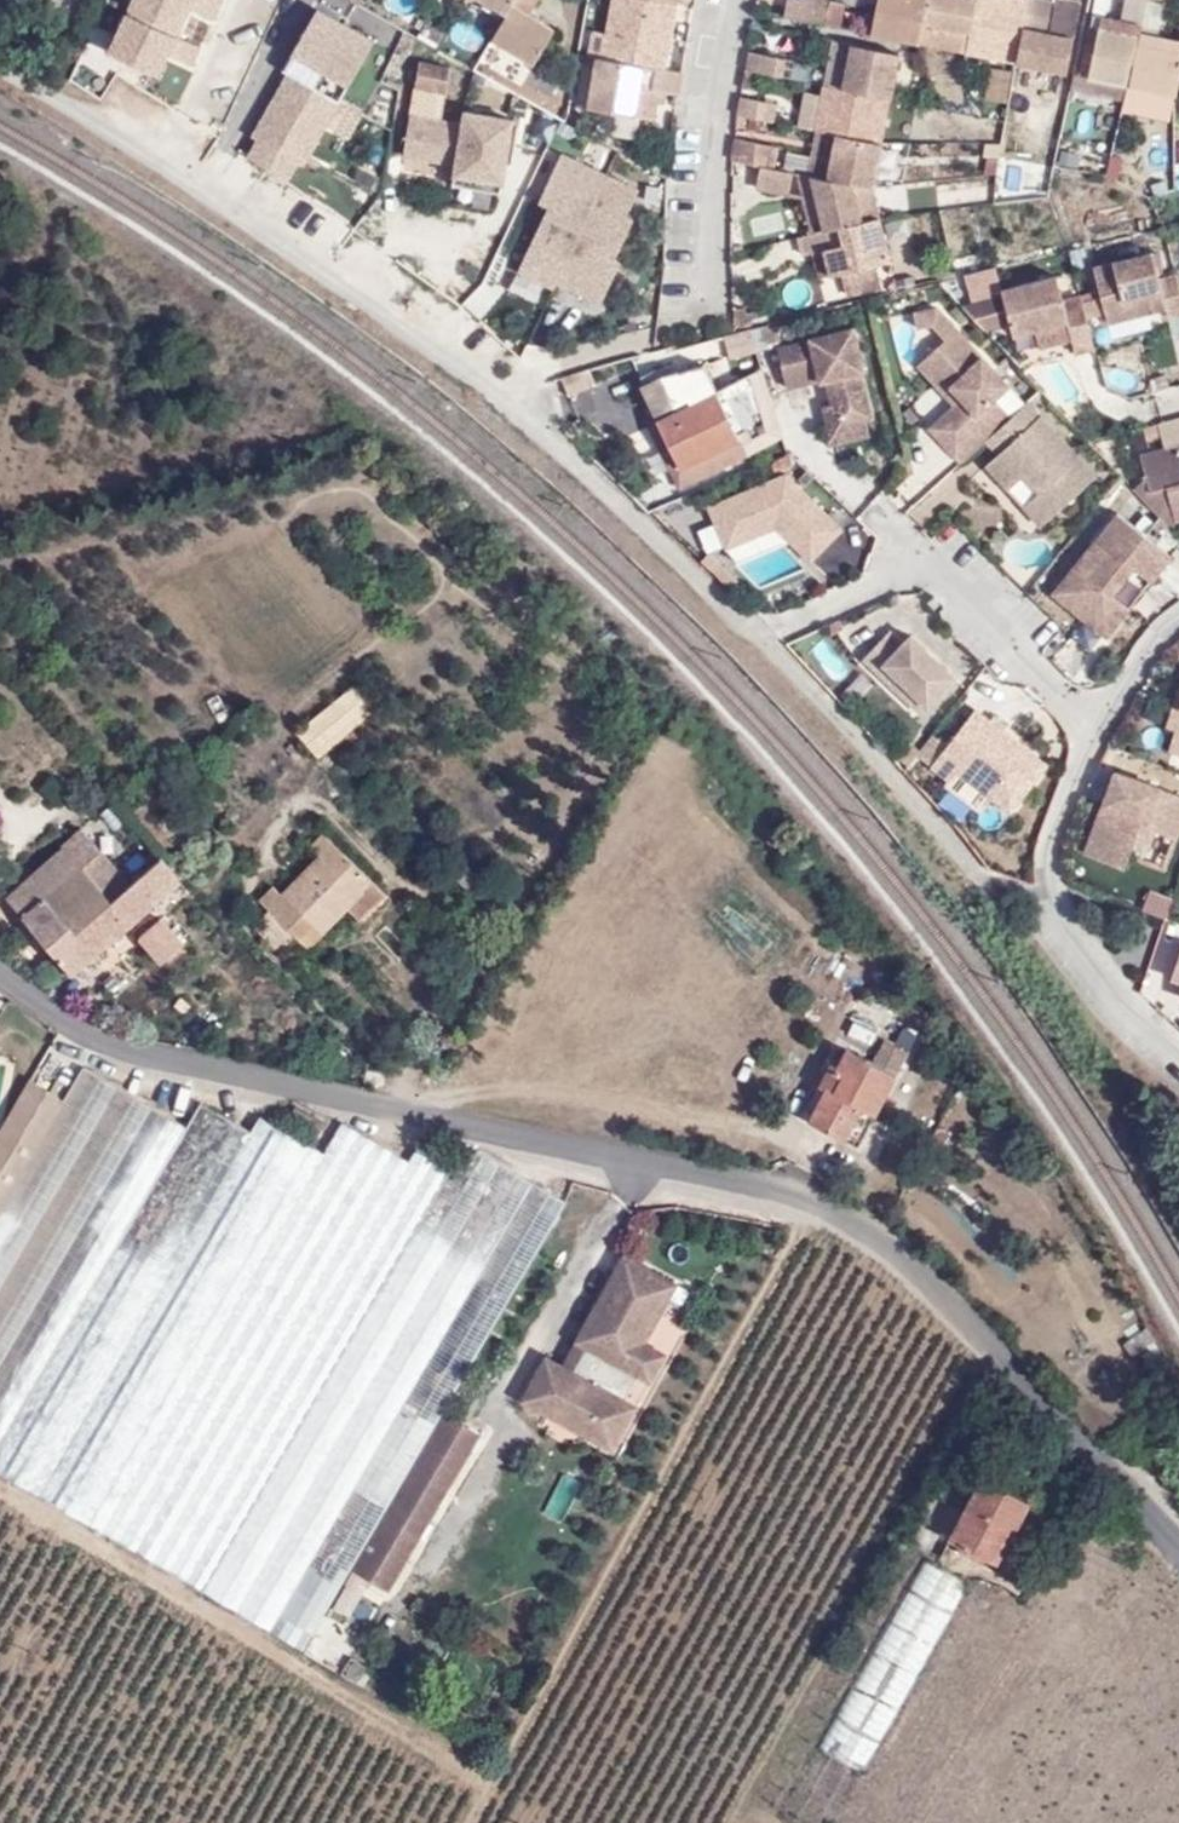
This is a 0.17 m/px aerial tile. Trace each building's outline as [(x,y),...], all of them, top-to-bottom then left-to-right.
[(130,10),(182,33),(192,11),(209,20),(220,0),(135,0),(130,10)] [(507,16),(516,0),(479,0),(507,16)] [(534,0),(516,0),(507,16),(490,44),(530,68),(549,35),(524,20),(534,0)] [(599,59),(661,71),(673,6),(640,0),(610,0),(604,32),(599,59)] [(833,17),(837,0),(796,0),(794,10),(833,17)] [(854,0),(837,0),(833,17),(850,21),(854,0)] [(935,0),(886,0),(881,27),(927,37),(935,0)] [(975,47),(985,0),(935,0),(927,37),(975,47)] [(1031,25),(1036,0),(985,0),(975,47),(1025,57),(1031,25)] [(1055,29),(1080,34),(1088,0),(1062,0),(1055,29)] [(1147,22),(1151,0),(1131,0),(1127,18),(1147,22)] [(320,3),(289,49),(349,82),(376,36),(320,3)] [(182,33),(130,10),(111,54),(162,79),(172,57),(193,65),(203,42),(182,33)] [(1145,31),(1146,27),(1147,22),(1127,18),(1100,12),(1098,22),(1107,23),(1145,31)] [(425,21),(419,18),(414,26),(420,30),(425,21)] [(1096,71),(1107,23),(1098,22),(1089,69),(1096,71)] [(1143,39),(1145,31),(1107,23),(1096,71),(1135,79),(1143,39)] [(1025,57),(1074,67),(1080,34),(1055,29),(1031,25),(1025,57)] [(1163,30),(1146,27),(1145,31),(1143,39),(1178,47),(1178,34),(1163,30)] [(591,29),(586,57),(599,59),(604,32),(591,29)] [(841,34),(833,78),(834,78),(853,82),(862,39),(841,34)] [(898,91),(907,48),(862,39),(853,82),(898,91)] [(1178,88),(1178,47),(1143,39),(1135,79),(1178,88)] [(530,68),(490,44),(486,51),(526,74),(530,68)] [(796,52),(758,45),(755,63),(793,70),(796,52)] [(661,71),(599,59),(590,105),(658,117),(662,93),(657,92),(661,71)] [(451,66),(418,61),(416,88),(447,93),(451,66)] [(680,75),(661,71),(657,92),(662,93),(676,96),(680,75)] [(293,75),(249,153),(289,179),(297,161),(305,165),(342,101),(293,75)] [(853,82),(834,78),(832,89),(825,122),(830,123),(840,125),(889,135),(898,91),(853,82)] [(1088,80),(1087,96),(1123,96),(1123,80),(1088,80)] [(832,89),(814,85),(807,118),(825,122),(832,89)] [(786,96),(750,89),(748,106),(783,113),(786,96)] [(465,123),(412,114),(402,158),(509,181),(519,115),(469,105),(465,123)] [(830,123),(825,122),(819,147),(825,148),(835,150),(840,125),(830,123)] [(825,148),(819,147),(816,166),(819,167),(881,179),(889,135),(840,125),(835,150),(825,148)] [(787,138),(744,130),(741,151),(772,158),(783,160),(787,138)] [(559,283),(603,302),(623,259),(617,256),(635,215),(630,212),(639,187),(564,155),(541,202),(550,206),(518,275),(555,288),(559,283)] [(799,186),(803,164),(783,160),(772,158),(768,179),(799,186)] [(816,166),(807,164),(823,225),(834,222),(819,167),(816,166)] [(888,209),(881,179),(819,167),(834,222),(888,209)] [(834,222),(823,225),(806,229),(811,245),(822,243),(832,241),(838,268),(852,265),(883,258),(899,254),(888,209),(834,222)] [(822,243),(828,270),(838,268),(832,241),(822,243)] [(1147,278),(1140,251),(1080,265),(1094,323),(1152,309),(1154,318),(1174,313),(1165,274),(1147,278)] [(888,281),(883,258),(852,265),(858,288),(888,281)] [(975,331),(997,325),(1000,336),(1021,330),(1053,321),(1058,341),(1062,355),(1082,349),(1068,295),(1049,300),(1043,277),(988,292),(989,296),(950,306),(975,331)] [(998,386),(925,307),(901,312),(905,330),(921,326),(934,340),(914,359),(950,398),(944,405),(918,428),(951,463),(974,441),(1000,418),(983,400),(998,386)] [(1021,330),(1026,350),(1058,341),(1053,321),(1021,330)] [(752,355),(744,329),(674,349),(682,369),(701,365),(704,369),(752,355)] [(856,374),(844,329),(768,349),(779,391),(817,381),(823,405),(829,428),(857,421),(863,420),(852,374),(856,374)] [(914,359),(907,365),(944,405),(950,398),(914,359)] [(747,452),(739,436),(715,391),(704,369),(701,365),(682,369),(655,376),(670,406),(686,398),(688,403),(655,420),(653,416),(640,422),(673,489),(747,452)] [(655,420),(688,403),(686,398),(670,406),(655,376),(639,383),(653,416),(655,420)] [(773,439),(742,377),(715,391),(739,436),(747,452),(773,439)] [(998,386),(983,400),(1000,418),(1014,404),(998,386)] [(1000,418),(974,441),(987,454),(974,466),(998,491),(1012,479),(1025,494),(1011,506),(1031,527),(1085,477),(1017,402),(1014,404),(1000,418)] [(811,408),(821,448),(862,438),(857,421),(829,428),(823,405),(811,408)] [(1137,458),(1144,479),(1148,495),(1164,490),(1174,524),(1178,522),(1178,417),(1156,423),(1164,449),(1137,458)] [(834,530),(777,476),(699,509),(717,552),(767,531),(802,564),(834,530)] [(1146,506),(1173,533),(1174,524),(1164,490),(1148,495),(1144,479),(1131,492),(1146,506)] [(1173,533),(1146,506),(1127,530),(1163,558),(1178,539),(1173,533)] [(1127,530),(1108,514),(1042,596),(1097,640),(1122,610),(1105,597),(1126,571),(1143,584),(1163,558),(1127,530)] [(710,577),(724,592),(732,584),(718,569),(710,577)] [(894,645),(881,632),(853,661),(866,673),(873,667),(917,709),(946,679),(902,637),(894,645)] [(910,716),(917,709),(873,667),(866,673),(910,716)] [(359,687),(300,727),(317,750),(375,710),(359,687)] [(1176,689),(1164,729),(1173,731),(1167,753),(1175,755),(1178,742),(1178,712),(1178,710),(1178,690),(1176,689)] [(929,730),(953,707),(940,695),(916,718),(929,730)] [(993,726),(974,712),(948,746),(932,734),(916,756),(932,768),(929,771),(944,782),(941,786),(976,812),(987,798),(1010,815),(1047,766),(1017,743),(1020,738),(997,721),(993,726)] [(226,764),(217,755),(199,772),(207,780),(226,764)] [(1178,826),(1178,796),(1113,772),(1083,856),(1121,870),(1131,844),(1146,849),(1152,832),(1174,840),(1178,826)] [(163,837),(175,825),(165,814),(152,826),(163,837)] [(72,971),(146,904),(131,888),(80,833),(6,900),(72,971)] [(304,949),(368,883),(322,837),(307,852),(318,862),(285,893),(275,883),(257,903),(304,949)] [(156,895),(141,879),(131,888),(146,904),(156,895)] [(1144,909),(1168,915),(1172,894),(1149,889),(1144,909)] [(160,959),(177,944),(159,925),(142,939),(160,959)] [(1169,979),(1178,982),(1178,948),(1169,979)] [(871,1066),(845,1052),(837,1067),(826,1090),(809,1122),(843,1140),(859,1110),(872,1116),(894,1078),(907,1055),(884,1043),(871,1066)] [(831,1063),(819,1086),(826,1090),(837,1067),(831,1063)] [(568,1202),(467,1144),(454,1166),(419,1147),(411,1162),(344,1123),(325,1154),(262,1117),(253,1132),(202,1103),(187,1128),(84,1067),(57,1113),(0,1211),(0,1472),(306,1650),(353,1570),(445,1413),(568,1202)] [(29,1151),(52,1110),(17,1090),(0,1121),(0,1203),(29,1151)] [(872,1116),(859,1110),(843,1140),(855,1147),(872,1116)] [(646,1343),(678,1285),(625,1256),(578,1342),(590,1349),(577,1373),(564,1366),(548,1357),(524,1401),(540,1410),(549,1394),(622,1435),(638,1407),(626,1400),(639,1376),(651,1382),(666,1355),(646,1343)] [(578,1342),(564,1366),(577,1373),(590,1349),(578,1342)] [(622,1435),(549,1394),(540,1410),(613,1451),(622,1435)] [(389,1592),(482,1435),(445,1413),(353,1570),(389,1592)] [(969,1427),(985,1436),(991,1426),(976,1417),(969,1427)] [(569,1515),(585,1477),(569,1471),(553,1508),(569,1515)] [(1013,1533),(1028,1504),(982,1477),(950,1537),(991,1559),(1007,1530),(1013,1533)] [(863,1770),(968,1580),(923,1556),(819,1745),(863,1770)]
